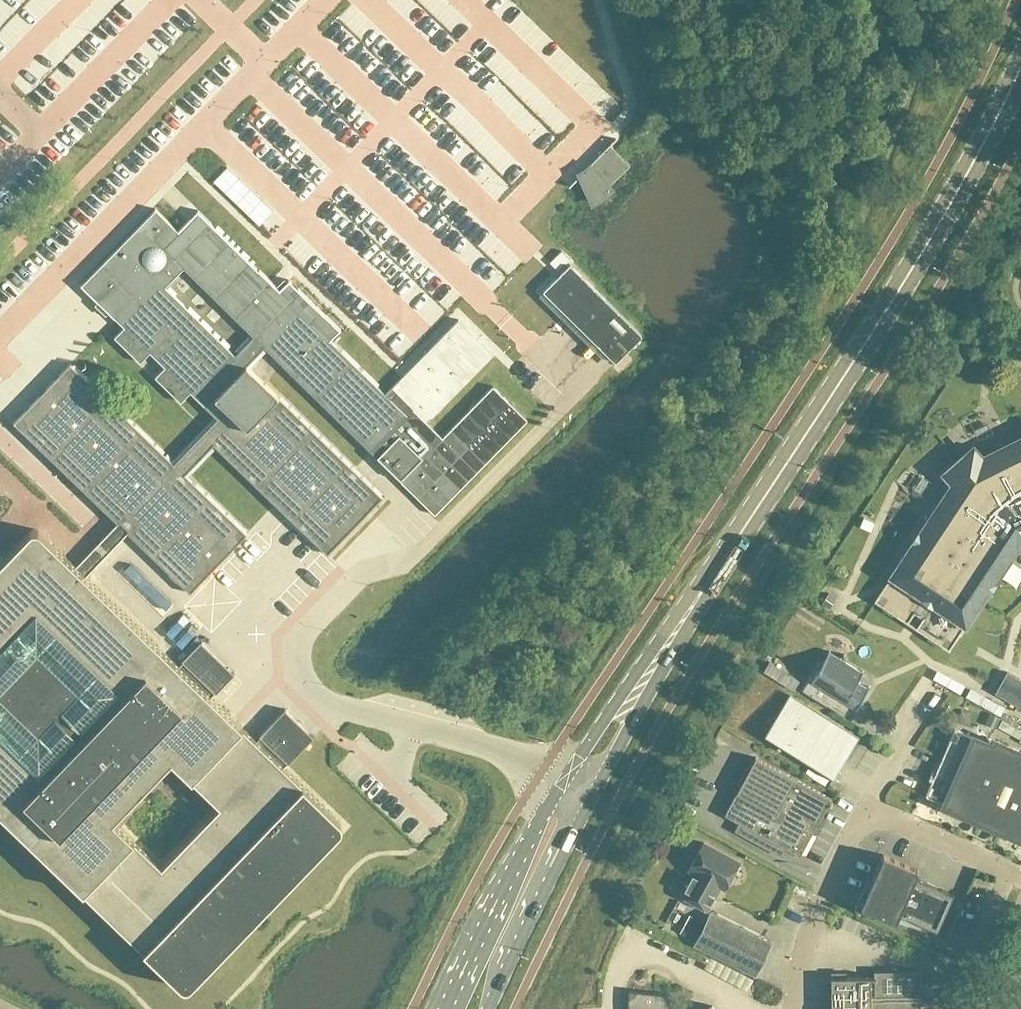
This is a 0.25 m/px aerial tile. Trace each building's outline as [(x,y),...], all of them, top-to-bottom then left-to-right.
[(485,23),(515,0),(467,0),(485,23)] [(73,32),(91,32),(91,22),(73,21),(73,32)] [(579,178),(592,205),(611,191),(607,188),(629,166),(610,147),(616,141),(615,140),(568,188),(569,189),(579,178)] [(471,233),(487,217),(461,190),(454,198),(437,180),(428,189),(471,233)] [(458,321),(401,379),(394,386),(385,395),(330,341),(340,330),(287,278),(277,289),(196,213),(178,233),(155,211),(154,212),(81,287),(93,299),(99,304),(97,308),(98,313),(101,316),(105,316),(109,314),(115,320),(124,329),(114,339),(139,364),(149,354),(164,369),(155,378),(180,403),(190,393),(217,420),(173,465),(69,365),(12,425),(101,509),(116,524),(129,536),(189,595),(246,536),(184,476),(213,446),(327,556),(382,499),(246,367),(263,349),(371,452),(375,448),(380,453),(376,458),(400,481),(435,515),(527,422),(492,388),(442,440),(426,424),(493,356),(474,338),(458,321)] [(615,365),(625,354),(641,337),(569,266),(542,293),(615,365)] [(981,458),(972,448),(942,475),(951,485),(873,605),(906,626),(913,616),(921,622),(914,632),(948,654),(1014,554),(1019,557),(1019,556),(1020,558),(1020,438),(981,458)] [(164,974),(169,978),(178,987),(182,990),(187,990),(191,987),(338,834),(341,830),(341,826),(339,823),(329,813),(324,808),(283,769),(286,765),(287,766),(313,739),(311,738),(310,739),(284,714),(285,713),(284,711),(258,738),(259,739),(256,742),(241,728),(233,720),(210,698),(180,669),(87,579),(126,539),(129,536),(116,524),(74,567),(40,534),(36,531),(31,532),(27,534),(0,562),(0,815),(164,974)] [(173,608),(131,568),(125,574),(167,614),(173,608)] [(819,664),(802,692),(827,708),(834,697),(856,711),(868,692),(857,684),(863,674),(845,663),(843,655),(842,655),(842,657),(837,658),(829,653),(822,666),(819,664)] [(768,664),(762,673),(793,692),(798,683),(768,664)] [(994,695),(1020,709),(1020,682),(1006,674),(994,695)] [(789,698),(762,740),(832,784),(858,741),(789,698)] [(1006,830),(1005,832),(1020,839),(1020,755),(996,744),(994,748),(955,731),(926,797),(975,819),(975,817),(1006,830)] [(800,858),(831,801),(755,759),(751,767),(749,768),(747,770),(745,773),(744,775),(742,777),(741,780),(741,783),(740,785),(740,788),(724,817),(800,858)] [(724,891),(739,864),(704,845),(689,871),(694,874),(681,898),(707,912),(720,888),(724,891)] [(919,873),(882,857),(869,887),(865,885),(855,910),(873,918),(874,914),(896,924),(899,917),(916,880),(919,873)] [(899,917),(918,925),(935,888),(916,880),(899,917)] [(935,888),(918,925),(937,934),(954,897),(935,888)] [(694,947),(755,978),(772,945),(710,915),(694,947)] [(921,973),(874,974),(875,980),(832,980),(832,1008),(921,1008),(921,973)] [(669,1007),(669,1002),(670,998),(629,993),(628,999),(628,1004),(628,1008),(669,1008),(669,1007)]
